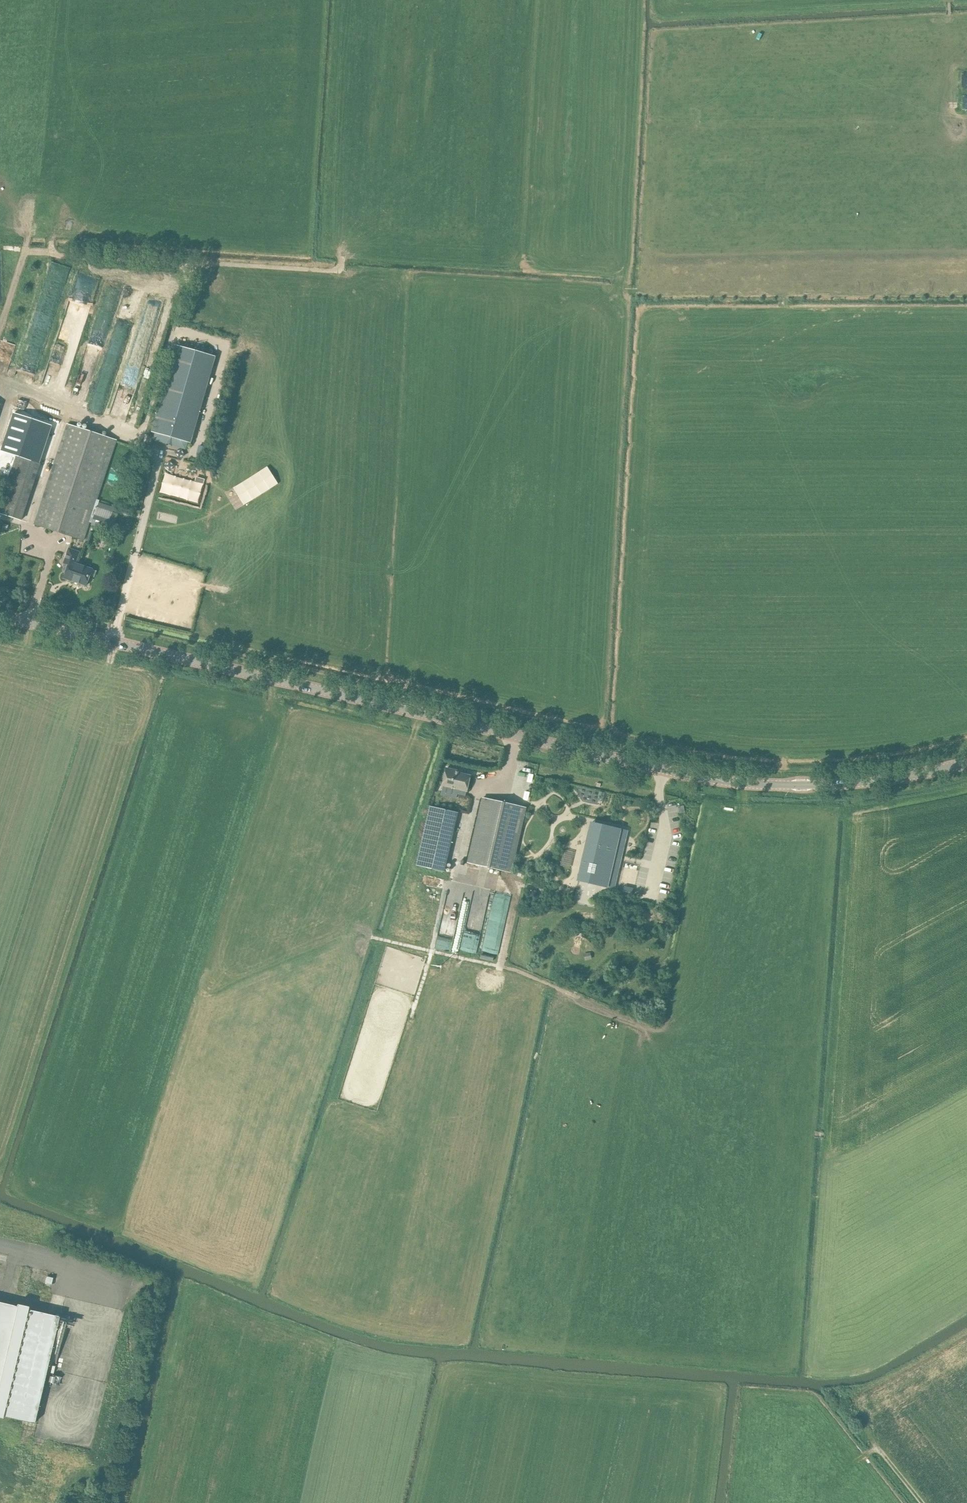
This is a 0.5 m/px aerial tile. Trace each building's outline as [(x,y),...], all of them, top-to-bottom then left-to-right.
[(170,406),(199,414),(216,356),(177,345),(163,395),(172,397),(170,406)] [(191,443),(199,414),(170,406),(172,397),(163,395),(152,432),(191,443)] [(34,482),(40,464),(28,460),(39,430),(50,433),(52,426),(29,417),(10,474),(0,503),(0,513),(22,520),(34,482)] [(84,540),(90,522),(92,523),(91,525),(112,532),(118,514),(114,513),(115,508),(99,502),(100,500),(97,499),(117,440),(67,423),(34,524),(84,540)] [(200,492),(203,492),(205,482),(163,473),(159,493),(197,502),(200,492)] [(64,562),(68,563),(64,577),(87,585),(92,569),(75,563),(79,551),(69,548),(64,562)] [(25,560),(31,561),(30,566),(41,568),(42,559),(25,557),(25,560)] [(447,767),(442,785),(467,791),(471,775),(461,773),(462,771),(447,767)] [(527,807),(482,797),(467,862),(512,872),(527,807)] [(445,872),(458,812),(429,805),(416,865),(445,872)] [(619,865),(625,838),(618,836),(620,829),(592,822),(578,881),(607,887),(612,864),(619,865)] [(567,864),(567,860),(569,860),(570,852),(562,851),(562,863),(567,864)] [(458,904),(448,902),(439,936),(452,940),(454,933),(462,935),(468,911),(457,908),(458,904)] [(498,953),(507,906),(487,903),(484,921),(468,918),(462,949),(476,951),(479,934),(483,935),(481,950),(498,953)] [(2,1417),(2,1416),(33,1423),(58,1316),(27,1308),(28,1306),(17,1303),(16,1305),(0,1302),(0,1417),(2,1417)]
